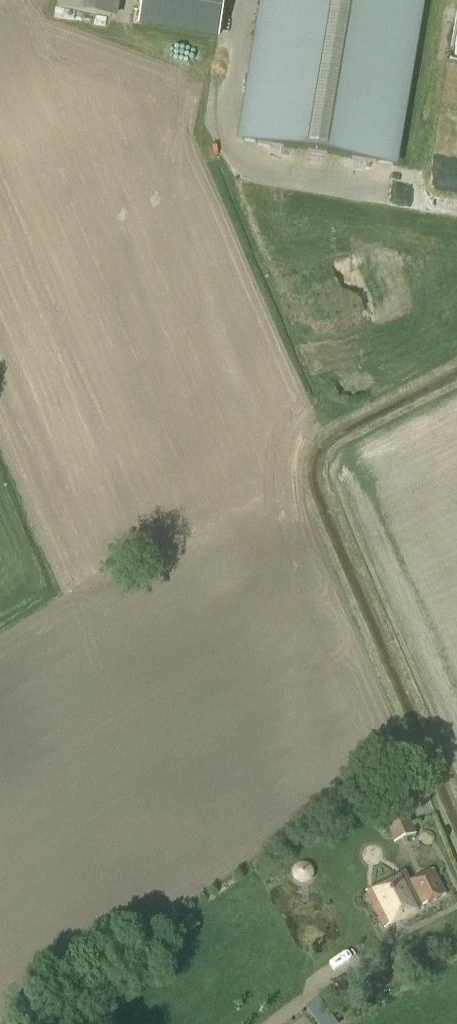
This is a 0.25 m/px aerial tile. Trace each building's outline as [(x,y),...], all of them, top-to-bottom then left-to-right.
[(113,0),(60,0),(58,8),(110,17),(113,0)] [(225,0),(143,0),(139,24),(219,37),(225,0)] [(427,0),(259,0),(236,142),(399,168),(427,0)] [(412,806),(430,799),(424,784),(406,791),(412,806)] [(395,843),(416,835),(405,807),(384,816),(395,843)] [(447,895),(434,869),(409,882),(405,872),(366,892),(385,929),(424,909),(423,907),(447,895)] [(331,1018),(355,1001),(342,980),(318,998),(331,1018)]
